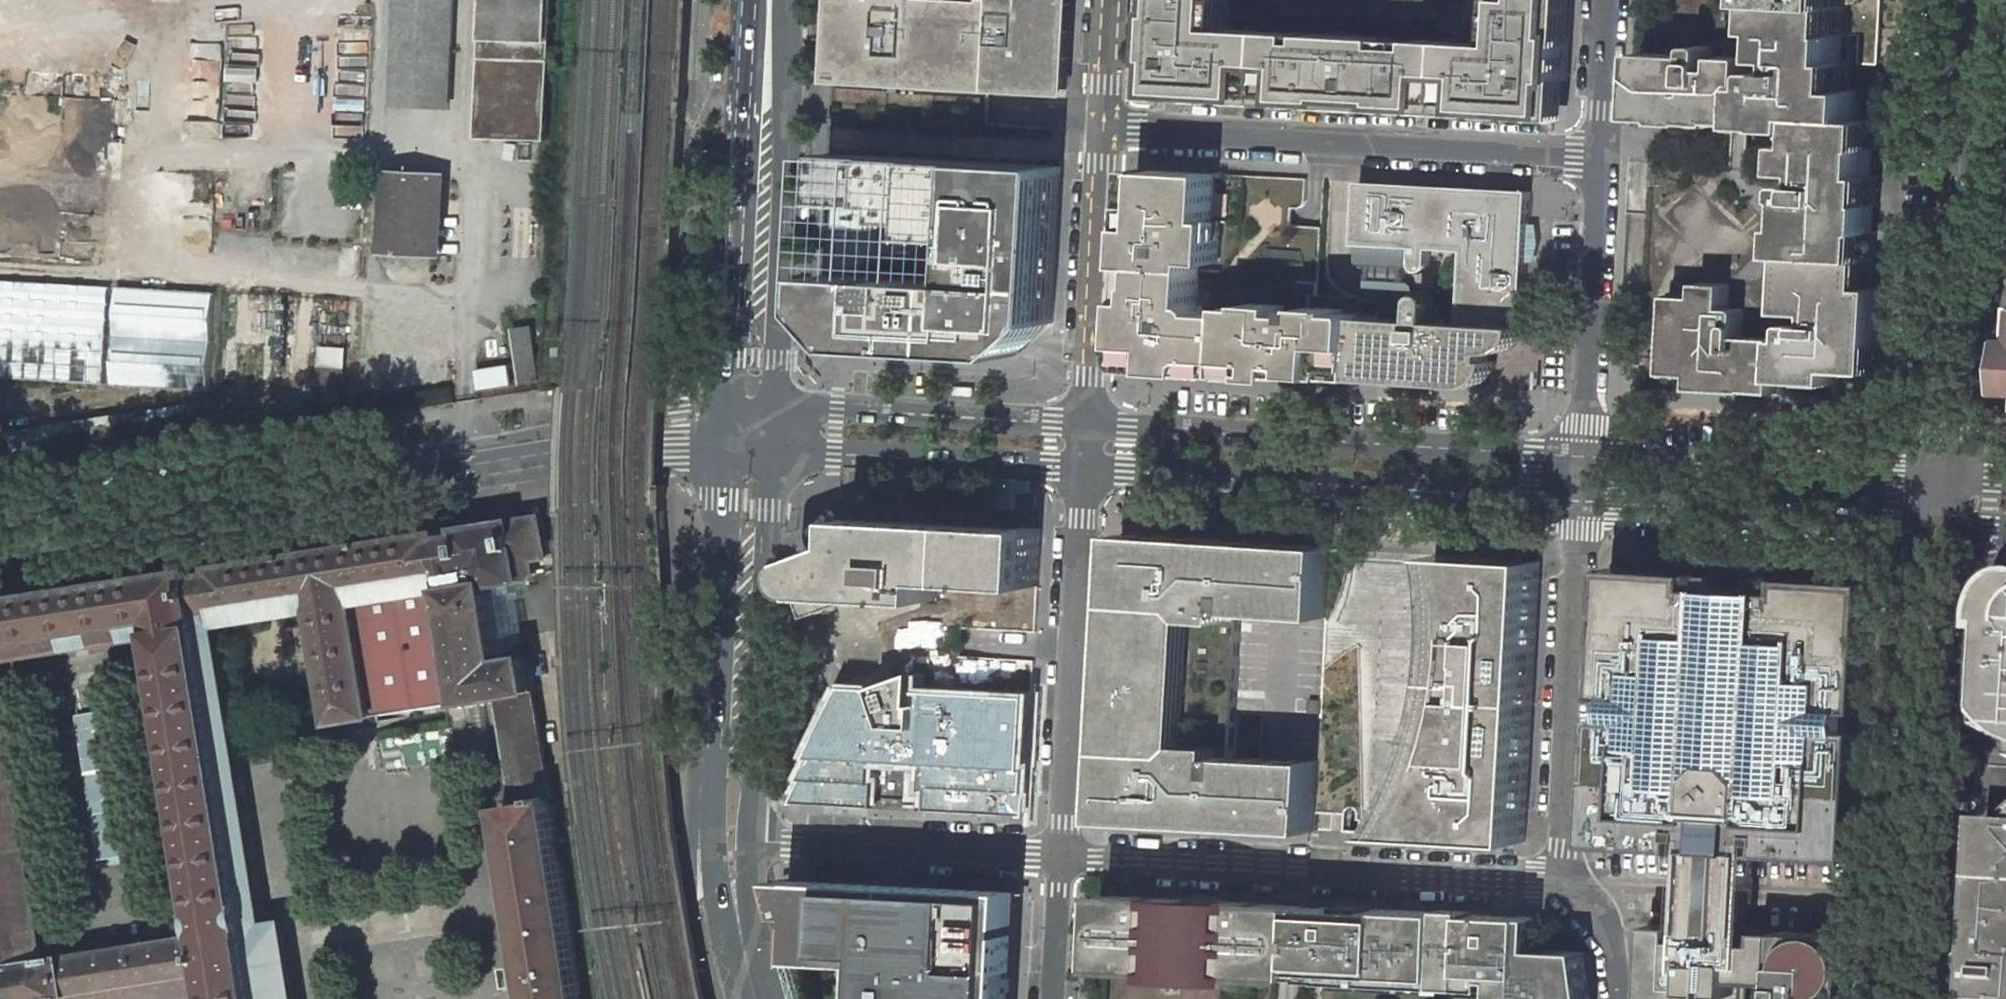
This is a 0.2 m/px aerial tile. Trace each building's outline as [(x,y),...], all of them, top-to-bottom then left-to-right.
[(395,105),(449,107),(454,0),(399,0),(395,105)] [(484,135),(546,138),(552,0),(490,0),(484,135)] [(952,0),(840,0),(837,40),(835,79),(989,85),(1066,88),(1070,4),(952,0)] [(1157,58),(1168,59),(1166,97),(1276,103),(1296,104),(1344,106),(1344,104),(1379,105),(1379,108),(1449,112),(1555,118),(1557,80),(1567,81),(1571,0),(1502,0),(1501,2),(1510,3),(1507,45),(1499,44),(1453,42),(1434,41),(1424,40),(1424,48),(1391,47),(1391,38),(1366,37),(1316,35),(1315,43),(1305,42),(1306,34),(1296,33),(1278,32),(1230,30),(1221,29),(1223,0),(1160,0),(1157,58)] [(1231,0),(1223,0),(1221,29),(1230,30),(1231,0)] [(1766,86),(1754,85),(1756,58),(1727,56),(1726,69),(1715,68),(1716,50),(1716,48),(1715,46),(1714,46),(1704,45),(1701,45),(1700,47),(1699,48),(1699,55),(1672,54),(1658,53),(1645,52),(1641,118),(1654,118),(1668,119),(1668,122),(1697,123),(1697,122),(1724,124),(1724,121),(1738,122),(1752,123),(1752,125),(1808,130),(1809,116),(1862,119),(1864,91),(1850,90),(1821,88),(1822,77),(1847,79),(1849,78),(1850,76),(1853,35),(1862,35),(1860,63),(1880,64),(1883,0),(1767,0),(1766,3),(1768,4),(1767,31),(1776,32),(1775,59),(1792,60),(1792,71),(1770,70),(1768,71),(1767,73),(1766,86)] [(1672,54),(1699,55),(1699,48),(1700,47),(1701,45),(1704,45),(1714,46),(1715,46),(1716,48),(1716,50),(1715,68),(1726,69),(1727,56),(1756,58),(1754,85),(1766,86),(1767,73),(1768,71),(1770,70),(1792,71),(1792,60),(1775,59),(1776,32),(1767,31),(1768,4),(1766,3),(1767,0),(1675,0),(1673,16),(1673,20),(1673,30),(1672,54)] [(1507,45),(1510,3),(1501,2),(1499,44),(1507,45)] [(1315,43),(1316,35),(1306,34),(1305,42),(1315,43)] [(1424,48),(1424,40),(1391,38),(1391,47),(1424,48)] [(1168,59),(1157,58),(1155,97),(1166,97),(1168,59)] [(1849,78),(1847,79),(1822,77),(1821,88),(1850,90),(1850,76),(1849,78)] [(1567,81),(1557,80),(1555,118),(1565,118),(1567,81)] [(1809,116),(1808,130),(1807,145),(1794,144),(1793,153),(1792,173),(1814,174),(1814,185),(1799,184),(1797,184),(1796,185),(1795,187),(1794,196),(1795,198),(1798,200),(1796,228),(1790,228),(1788,256),(1793,256),(1790,312),(1820,314),(1819,326),(1796,324),(1795,326),(1795,327),(1794,340),(1757,337),(1757,340),(1746,339),(1748,312),(1747,311),(1745,309),(1732,309),(1733,285),(1705,283),(1704,296),(1676,295),(1672,373),(1699,375),(1699,388),(1753,391),(1838,397),(1840,370),(1867,372),(1880,373),(1882,344),(1841,341),(1841,329),(1881,331),(1883,330),(1885,288),(1873,287),(1875,232),(1879,232),(1880,204),(1878,204),(1878,203),(1845,201),(1846,189),(1865,190),(1868,187),(1868,175),(1873,175),(1874,157),(1874,149),(1877,149),(1879,120),(1862,119),(1809,116)] [(1750,151),(1752,125),(1752,123),(1738,122),(1736,150),(1735,168),(1653,163),(1652,189),(1654,189),(1654,200),(1653,214),(1646,332),(1645,347),(1645,351),(1645,364),(1644,380),(1644,382),(1644,385),(1671,387),(1699,388),(1699,375),(1672,373),(1676,295),(1704,296),(1705,283),(1733,285),(1732,309),(1745,309),(1747,311),(1748,312),(1746,339),(1757,340),(1757,337),(1794,340),(1795,327),(1795,326),(1796,324),(1819,326),(1820,314),(1790,312),(1793,256),(1788,256),(1790,228),(1796,228),(1798,200),(1795,198),(1794,196),(1795,187),(1796,185),(1797,184),(1799,184),(1814,185),(1814,174),(1792,173),(1779,172),(1764,171),(1764,169),(1749,168),(1750,151)] [(1053,324),(1062,166),(828,154),(825,202),(878,204),(877,219),(924,221),(923,235),(971,237),(969,281),(859,277),(858,269),(843,271),(844,276),(822,275),(821,311),(825,311),(831,321),(838,328),(854,343),(854,347),(1017,357),(1053,324)] [(452,169),(388,165),(383,248),(446,252),(452,169)] [(1132,170),(1127,247),(1122,343),(1132,343),(1131,356),(1145,367),(1188,369),(1189,359),(1261,363),(1260,373),(1281,374),(1282,364),(1296,365),(1295,375),(1331,377),(1331,367),(1360,369),(1362,317),(1363,314),(1344,313),(1344,309),(1308,307),(1308,309),(1299,309),(1299,313),(1275,313),(1268,304),(1250,303),(1250,307),(1230,306),(1230,314),(1202,312),(1202,310),(1197,305),(1192,305),(1196,255),(1229,257),(1231,241),(1216,238),(1219,174),(1132,170)] [(1878,203),(1879,203),(1880,176),(1873,175),(1868,175),(1868,187),(1865,190),(1846,189),(1845,201),(1878,203)] [(1462,322),(1524,327),(1532,326),(1536,323),(1540,319),(1543,313),(1544,307),(1541,301),(1537,295),(1532,291),(1526,291),(1528,250),(1518,250),(1518,236),(1529,237),(1531,192),(1423,186),(1422,196),(1417,196),(1410,196),(1411,185),(1360,182),(1355,257),(1356,261),(1358,264),(1361,267),(1363,268),(1364,268),(1364,282),(1363,301),(1414,304),(1415,289),(1413,285),(1410,281),(1407,280),(1408,247),(1415,247),(1414,264),(1416,269),(1419,271),(1423,271),(1427,269),(1429,266),(1431,248),(1466,250),(1462,322)] [(1423,186),(1411,185),(1410,196),(1417,196),(1422,196),(1423,186)] [(1529,243),(1529,237),(1518,236),(1518,250),(1528,250),(1529,243)] [(1300,251),(1265,249),(1265,257),(1299,260),(1300,251)] [(1453,277),(1438,276),(1438,283),(1452,284),(1453,277)] [(1317,283),(1297,282),(1297,293),(1317,293),(1317,283)] [(0,284),(0,379),(106,389),(115,294),(0,284)] [(1360,369),(1359,379),(1393,381),(1479,386),(1490,379),(1495,373),(1498,361),(1493,360),(1493,353),(1503,352),(1511,349),(1515,347),(1520,342),(1522,337),(1524,327),(1462,322),(1436,321),(1437,300),(1436,296),(1433,294),(1429,293),(1425,294),(1422,297),(1421,300),(1420,320),(1362,317),(1360,369)] [(211,391),(216,301),(122,295),(117,385),(211,391)] [(530,327),(512,329),(521,383),(538,380),(530,327)] [(1883,330),(1881,331),(1841,329),(1841,341),(1882,344),(1883,330)] [(1132,343),(1122,343),(1120,365),(1145,367),(1131,356),(1132,343)] [(347,396),(348,347),(320,346),(319,395),(347,396)] [(1189,359),(1188,369),(1260,373),(1261,363),(1189,359)] [(1282,364),(1281,374),(1295,375),(1296,365),(1282,364)] [(509,365),(477,370),(480,389),(512,384),(509,365)] [(1331,367),(1331,377),(1359,379),(1360,369),(1331,367)] [(972,388),(954,387),(953,395),(972,397),(972,388)] [(113,416),(95,419),(98,437),(115,434),(113,418),(113,416)] [(95,419),(9,433),(16,449),(98,437),(95,419)] [(203,626),(314,609),(334,722),(500,696),(517,805),(503,808),(528,963),(517,964),(520,984),(531,982),(534,998),(581,998),(524,656),(499,659),(488,583),(528,577),(532,572),(530,558),(540,556),(544,552),(539,517),(460,528),(461,533),(442,536),(441,531),(215,567),(215,571),(196,574),(203,626)] [(1038,587),(1041,528),(850,519),(851,543),(804,558),(799,567),(799,579),(802,586),(812,594),(937,601),(937,581),(1030,586),(1038,587)] [(1225,540),(1122,534),(1112,739),(1106,820),(1211,825),(1270,828),(1316,831),(1319,761),(1277,759),(1234,756),(1243,612),(1327,617),(1331,547),(1225,540)] [(1404,795),(1384,833),(1379,834),(1525,842),(1541,561),(1434,554),(1440,557),(1443,584),(1445,612),(1445,630),(1443,659),(1438,694),(1431,726),(1415,771),(1404,795)] [(1610,578),(1604,680),(1605,681),(1618,682),(1615,731),(1603,730),(1601,731),(1596,833),(1598,833),(1605,842),(1605,846),(1698,851),(1770,854),(1848,859),(1848,856),(1858,849),(1859,849),(1865,745),(1852,744),(1854,696),(1868,696),(1874,593),(1872,593),(1864,584),(1864,582),(1761,575),(1760,590),(1725,589),(1726,573),(1622,566),(1622,570),(1613,578),(1610,578)] [(0,600),(0,642),(159,617),(161,632),(203,626),(196,574),(195,570),(0,600)] [(2002,608),(1998,618),(1997,622),(1996,647),(2005,648),(2005,627),(2003,626),(2004,623),(2004,620),(2005,615),(2005,603),(2002,608)] [(161,632),(208,933),(217,988),(219,998),(262,998),(253,939),(203,626),(161,632)] [(1996,647),(1991,738),(2005,739),(2005,648),(1996,647)] [(875,808),(876,760),(902,761),(928,763),(927,811),(1025,816),(1032,696),(1024,696),(921,690),(922,673),(898,680),(887,683),(855,682),(793,803),(875,808)] [(1322,714),(1323,701),(1310,701),(1309,713),(1322,714)] [(107,708),(76,713),(100,858),(133,853),(107,708)] [(34,962),(0,749),(0,967),(34,962)] [(1986,890),(1988,891),(1989,891),(2005,892),(2005,830),(2001,830),(1985,829),(1984,850),(1991,851),(1989,881),(1985,883),(1984,885),(1984,888),(1986,890)] [(1770,854),(1698,851),(1696,888),(1694,926),(1766,929),(1768,893),(1770,854)] [(789,878),(821,986),(824,998),(1008,998),(1010,969),(1017,970),(1022,890),(869,882),(789,878)] [(1989,891),(1988,907),(1987,924),(2005,925),(2005,892),(1989,891)] [(1268,903),(1107,895),(1103,966),(1183,970),(1188,973),(1193,976),(1213,977),(1217,976),(1223,973),(1278,976),(1289,977),(1302,978),(1302,976),(1306,905),(1293,905),(1268,903)] [(1587,952),(1532,949),(1533,917),(1495,915),(1346,907),(1310,906),(1306,905),(1302,976),(1308,977),(1323,978),(1323,979),(1388,982),(1388,977),(1402,978),(1401,983),(1416,984),(1417,979),(1445,981),(1445,977),(1470,978),(1470,987),(1493,988),(1493,980),(1501,980),(1500,998),(1593,998),(1587,952)] [(1784,930),(1766,929),(1694,926),(1664,924),(1663,927),(1654,935),(1652,935),(1650,984),(1649,998),(1750,998),(1751,981),(1781,983),(1784,930)] [(1979,941),(1976,996),(1989,997),(1989,998),(2005,998),(2005,925),(1987,924),(1980,924),(1979,941)] [(1784,930),(1781,983),(1780,998),(1851,998),(1855,934),(1784,930)] [(208,933),(34,962),(0,967),(0,998),(149,998),(217,988),(208,933)] [(253,939),(262,998),(298,998),(287,934),(253,939)] [(1417,979),(1416,984),(1470,987),(1470,978),(1445,977),(1445,981),(1417,979)]
